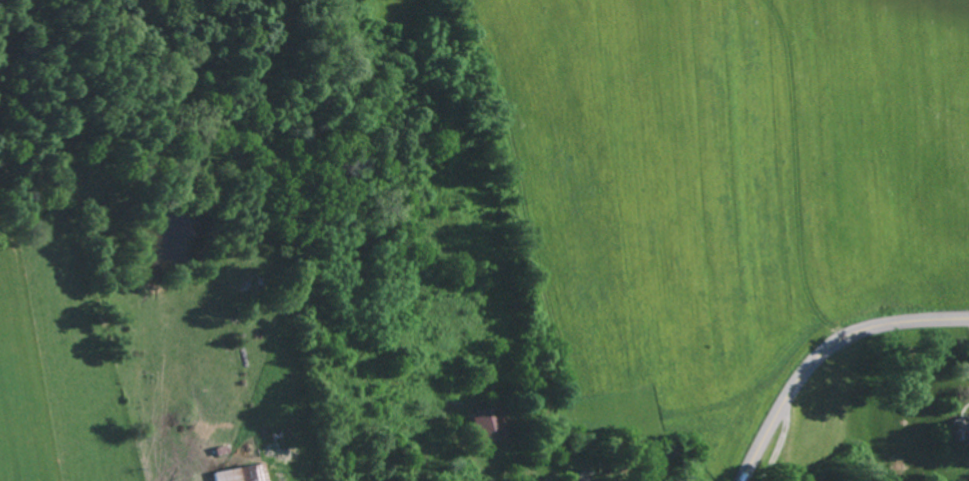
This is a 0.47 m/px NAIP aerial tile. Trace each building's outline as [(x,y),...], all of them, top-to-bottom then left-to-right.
[(473,412),(481,444),(506,437),(497,406),(473,412)] [(968,438),(968,418),(950,424),(956,442),(968,438)] [(258,464),(263,480),(213,480),(211,474),(258,464)]
